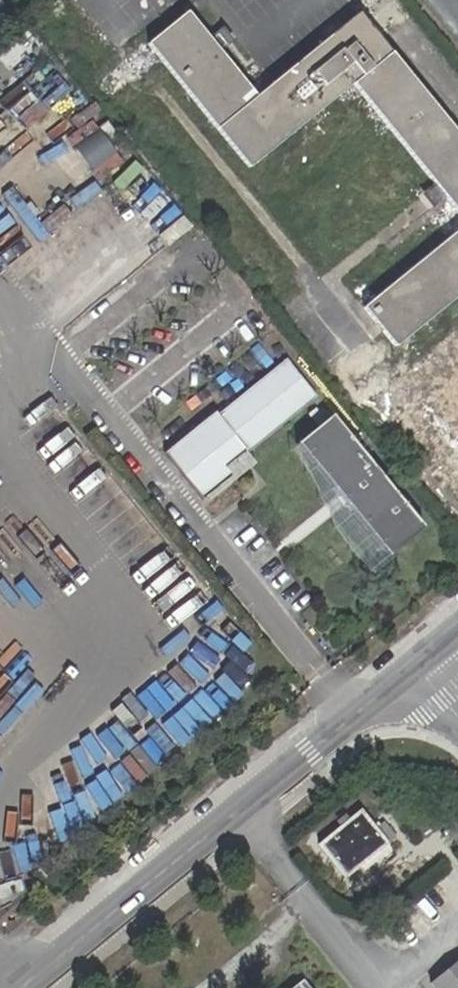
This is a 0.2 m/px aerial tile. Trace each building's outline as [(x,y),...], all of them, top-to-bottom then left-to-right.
[(205,37),(182,8),(142,41),(243,166),(348,82),(431,183),(439,193),(457,217),(457,139),(351,9),(251,93),(215,49),(205,37)] [(212,31),(205,37),(215,49),(222,43),(212,31)] [(113,141),(97,157),(118,177),(134,161),(113,141)] [(431,199),(439,193),(431,183),(423,190),(431,199)] [(357,305),(390,345),(457,289),(457,223),(357,305)] [(238,448),(242,452),(313,392),(282,354),(215,413),(211,409),(160,450),(198,497),(206,490),(229,472),(221,462),(238,448)] [(344,503),(383,552),(418,524),(328,410),(292,438),(331,487),(333,494),(338,501),(344,503)] [(251,463),(242,452),(238,448),(221,462),(229,472),(206,490),(211,496),(251,463)] [(361,812),(319,846),(345,878),(394,837),(383,823),(376,828),(361,812)] [(444,828),(457,845),(457,817),(444,828)] [(436,987),(457,987),(457,963),(432,984),(436,987)]
